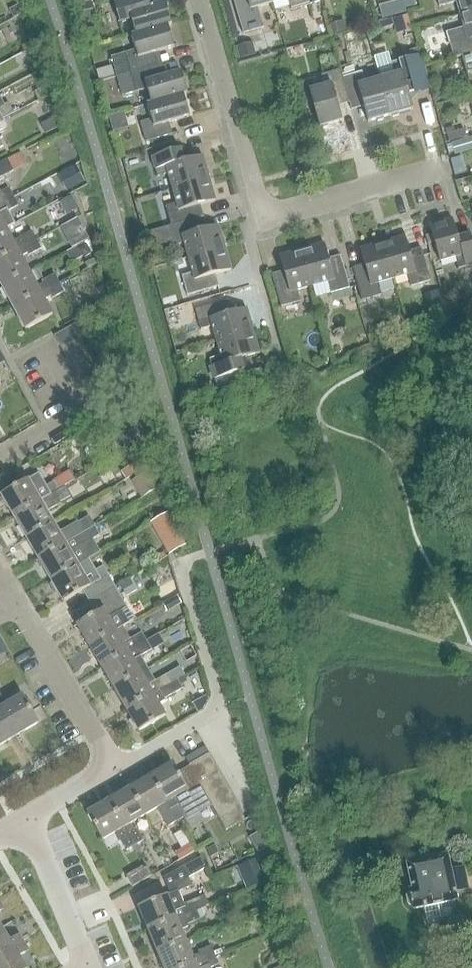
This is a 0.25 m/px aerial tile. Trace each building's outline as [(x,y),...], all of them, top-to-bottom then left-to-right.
[(150,6),(148,0),(126,0),(113,4),(119,23),(130,20),(134,34),(171,24),(164,2),(150,6)] [(242,34),(263,28),(257,7),(272,3),(271,0),(232,0),(242,34)] [(309,4),(320,1),(319,0),(287,0),(290,10),(309,5),(309,4)] [(460,14),(471,11),(471,0),(436,0),(438,7),(457,2),(460,14)] [(12,18),(21,13),(24,12),(19,3),(19,4),(8,9),(12,18)] [(461,56),(460,56),(471,53),(471,11),(460,14),(464,27),(445,32),(453,58),(461,56)] [(411,30),(406,14),(392,18),(393,24),(396,34),(411,30)] [(392,18),(379,22),(381,28),(393,24),(392,18)] [(329,24),(331,34),(347,30),(344,20),(329,24)] [(116,77),(129,73),(156,65),(152,53),(173,47),(167,26),(171,25),(171,24),(134,34),(130,35),(135,50),(110,57),(116,77)] [(256,55),(252,42),(235,47),(239,60),(256,55)] [(419,49),(409,51),(410,57),(420,54),(419,49)] [(460,56),(461,56),(468,82),(471,81),(471,53),(460,56)] [(379,79),(389,115),(412,109),(408,94),(420,91),(410,58),(391,63),(394,75),(379,79)] [(129,73),(116,77),(121,96),(146,89),(150,103),(150,104),(186,93),(180,71),(159,77),(156,65),(129,73)] [(111,67),(96,71),(99,81),(114,77),(111,67)] [(337,106),(349,102),(341,78),(339,70),(320,75),(323,87),(308,91),(318,127),(341,121),(337,106)] [(361,72),(341,78),(349,102),(351,110),(363,107),(367,122),(389,115),(379,79),(364,84),(361,72)] [(308,91),(306,82),(296,85),(298,94),(308,91)] [(44,88),(35,93),(39,100),(47,95),(44,88)] [(308,91),(298,94),(301,103),(311,101),(308,91)] [(186,93),(150,104),(150,103),(146,104),(150,119),(139,123),(145,142),(171,135),(168,123),(189,117),(183,95),(187,94),(186,93)] [(0,108),(0,115),(2,118),(13,112),(8,103),(4,106),(0,108)] [(113,133),(127,129),(123,118),(110,122),(113,133)] [(53,119),(41,125),(45,134),(58,128),(53,119)] [(453,128),(445,130),(446,133),(448,142),(465,138),(463,130),(454,132),(454,131),(453,128)] [(451,144),(451,145),(453,152),(454,155),(471,150),(471,138),(451,144)] [(167,173),(172,188),(208,178),(207,175),(209,175),(207,169),(205,169),(201,155),(187,160),(183,148),(151,157),(156,177),(167,173)] [(19,152),(7,159),(13,171),(23,162),(19,152)] [(13,171),(7,159),(0,162),(0,178),(13,171)] [(76,167),(61,175),(68,189),(83,181),(76,167)] [(170,225),(170,226),(203,216),(199,205),(214,200),(208,178),(172,188),(176,203),(165,206),(170,225)] [(13,197),(8,188),(0,192),(0,203),(13,197)] [(78,208),(71,195),(58,202),(65,215),(78,208)] [(0,203),(0,231),(6,228),(14,223),(8,211),(17,205),(13,197),(0,203)] [(170,225),(167,226),(149,232),(153,247),(171,242),(172,246),(183,243),(187,258),(224,247),(223,245),(225,244),(223,239),(221,239),(217,225),(202,229),(199,218),(203,217),(203,216),(170,226),(170,225)] [(62,227),(73,248),(91,239),(81,218),(62,227)] [(451,258),(455,257),(458,268),(464,266),(465,268),(471,266),(471,242),(470,234),(457,238),(452,219),(429,225),(439,262),(451,258)] [(0,231),(0,259),(36,240),(31,231),(19,237),(20,240),(13,243),(6,228),(0,231)] [(381,243),(392,279),(407,275),(410,286),(430,281),(420,248),(408,251),(404,236),(381,243)] [(0,259),(0,284),(1,286),(29,271),(21,256),(27,253),(28,255),(40,249),(36,240),(0,259)] [(377,283),(392,279),(381,243),(379,244),(378,242),(373,243),(373,245),(359,250),(363,265),(351,268),(361,301),(380,295),(377,283)] [(301,250),(311,286),(326,282),(329,294),(349,288),(340,255),(328,259),(323,244),(301,250)] [(86,246),(77,250),(80,256),(85,258),(91,255),(86,246)] [(230,270),(224,247),(187,258),(192,272),(181,276),(186,295),(218,286),(215,274),(230,270)] [(296,290),(311,286),(301,250),(298,251),(298,249),(292,250),(292,252),(278,256),(282,271),(270,275),(280,307),(299,302),(296,290)] [(29,271),(1,286),(13,308),(59,283),(54,274),(42,281),(43,283),(36,286),(29,271)] [(63,292),(59,283),(13,308),(25,330),(52,315),(44,299),(50,296),(51,298),(63,292)] [(434,312),(443,310),(438,291),(429,294),(434,312)] [(211,326),(216,341),(252,331),(251,328),(253,328),(251,322),(249,322),(245,308),(230,312),(227,301),(194,310),(200,329),(211,326)] [(59,346),(80,334),(74,324),(53,336),(59,346)] [(247,369),(244,357),(258,353),(252,331),(216,341),(220,356),(208,359),(218,393),(245,385),(241,371),(247,369)] [(80,334),(59,346),(65,357),(86,344),(80,334)] [(86,344),(65,357),(71,367),(92,355),(86,344)] [(92,355),(71,367),(77,378),(98,365),(92,355)] [(98,365),(77,378),(83,388),(104,376),(98,365)] [(104,376),(83,388),(89,398),(110,386),(104,376)] [(142,470),(137,461),(120,472),(125,480),(142,470)] [(68,470),(52,479),(53,482),(58,490),(64,487),(74,481),(68,470)] [(13,516),(58,490),(53,482),(46,486),(38,473),(27,479),(0,495),(13,516)] [(154,490),(144,474),(131,481),(141,498),(154,490)] [(58,490),(13,516),(25,538),(52,522),(46,511),(59,503),(59,502),(69,496),(64,487),(58,490)] [(167,513),(153,521),(171,552),(185,544),(167,513)] [(77,523),(59,534),(52,522),(25,538),(37,559),(83,532),(93,526),(88,518),(78,524),(77,523)] [(98,535),(93,526),(83,532),(37,559),(50,580),(87,558),(98,552),(91,539),(98,535)] [(94,571),(87,558),(50,580),(62,602),(81,590),(88,602),(114,587),(102,566),(94,571)] [(127,581),(120,585),(125,595),(133,591),(127,581)] [(114,587),(88,602),(95,613),(76,624),(88,646),(115,631),(122,627),(122,626),(133,620),(126,607),(114,587)] [(181,604),(177,595),(161,604),(166,612),(181,604)] [(115,631),(88,646),(101,667),(146,641),(141,632),(129,639),(122,627),(115,631)] [(146,669),(139,657),(151,650),(146,641),(101,667),(113,688),(146,669)] [(113,688),(125,710),(170,683),(177,680),(184,675),(179,667),(165,675),(153,682),(146,669),(113,688)] [(182,688),(177,680),(170,683),(125,710),(138,731),(165,716),(158,704),(164,700),(164,699),(175,692),(182,688)] [(37,723),(21,695),(5,704),(0,695),(0,711),(15,736),(37,723)] [(207,698),(193,706),(197,713),(204,709),(208,701),(207,698)] [(15,736),(0,711),(0,745),(15,736)] [(205,747),(185,759),(188,765),(209,753),(205,747)] [(189,766),(194,775),(215,763),(209,753),(188,765),(189,766)] [(150,776),(176,821),(185,816),(187,820),(212,806),(206,796),(200,786),(194,775),(189,766),(177,772),(172,763),(150,776)] [(215,763),(194,775),(200,786),(221,774),(215,763)] [(221,774),(200,786),(206,796),(227,784),(221,774)] [(150,776),(129,788),(144,815),(159,806),(163,812),(160,814),(168,826),(176,821),(150,776)] [(206,796),(212,806),(233,794),(227,784),(206,796)] [(129,788),(108,800),(134,845),(143,840),(136,828),(134,829),(130,823),(144,815),(129,788)] [(212,806),(218,817),(239,805),(233,794),(212,806)] [(125,850),(134,845),(108,800),(86,813),(101,840),(117,831),(120,837),(118,838),(125,850)] [(244,819),(239,805),(218,817),(225,830),(244,819)] [(189,844),(174,853),(178,860),(193,851),(189,844)] [(276,864),(270,847),(256,853),(263,870),(275,865),(276,864)] [(409,892),(406,896),(407,906),(412,909),(424,907),(426,920),(457,913),(454,901),(456,900),(455,893),(454,888),(466,885),(463,866),(450,869),(447,854),(406,863),(411,889),(408,890),(409,892)] [(147,930),(196,910),(192,901),(183,904),(178,890),(188,879),(187,877),(206,867),(201,857),(163,877),(169,894),(138,907),(147,930)] [(264,882),(254,858),(241,863),(251,887),(264,882)] [(132,887),(152,875),(145,863),(125,876),(132,887)] [(196,910),(147,930),(157,952),(185,941),(179,925),(185,922),(186,924),(199,919),(196,910)] [(0,928),(0,956),(23,942),(18,934),(9,940),(1,927),(0,928)] [(157,952),(163,967),(183,967),(214,955),(210,946),(197,951),(198,954),(192,956),(185,941),(157,952)] [(18,956),(28,950),(23,942),(0,956),(0,967),(26,967),(18,956)] [(210,967),(218,964),(214,955),(183,967),(210,967)]
